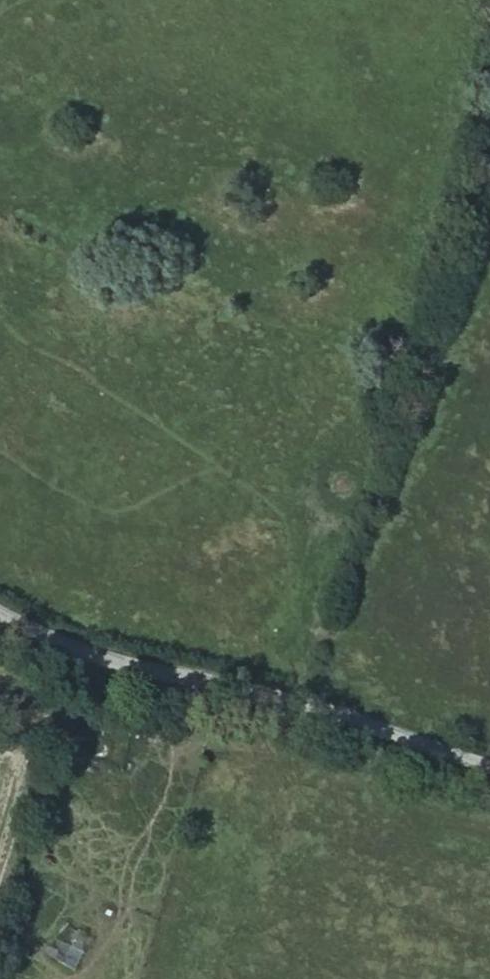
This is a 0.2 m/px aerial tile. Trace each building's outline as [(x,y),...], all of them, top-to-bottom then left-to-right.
[(76,964),(90,938),(64,924),(50,950),(76,964)]
